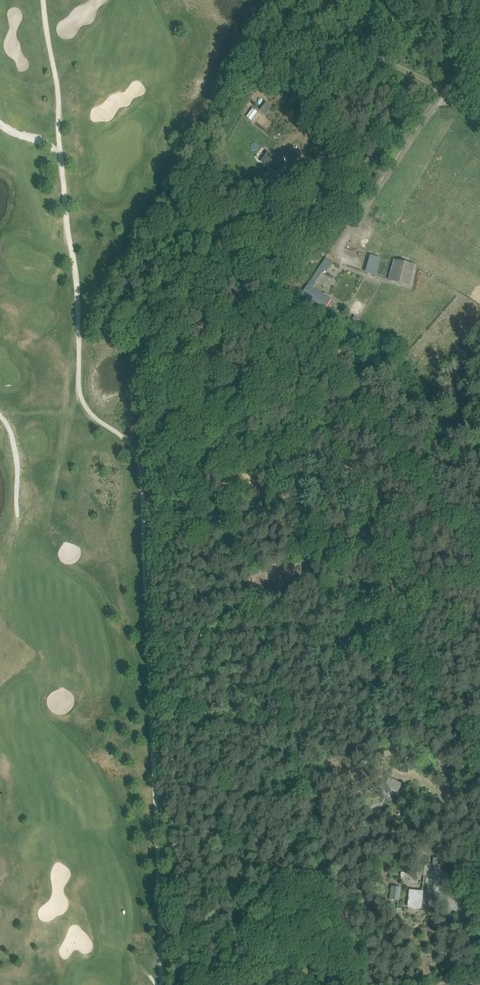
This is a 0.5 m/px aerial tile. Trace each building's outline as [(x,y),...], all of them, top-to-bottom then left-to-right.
[(260,110),(265,114),(271,107),(266,103),(260,110)] [(282,163),(271,155),(264,164),(275,172),(282,163)] [(257,182),(253,188),(259,192),(264,187),(257,182)] [(371,254),(366,272),(377,276),(382,258),(371,254)] [(415,266),(394,260),(392,269),(389,280),(409,286),(415,266)] [(330,299),(312,288),(311,287),(315,281),(311,279),(301,293),(325,307),(330,299)] [(433,400),(438,407),(443,402),(438,396),(433,400)] [(335,640),(334,652),(343,653),(344,642),(335,640)] [(424,658),(432,664),(437,658),(429,651),(424,658)] [(402,786),(387,779),(383,788),(398,794),(402,786)] [(417,863),(416,875),(424,876),(425,864),(417,863)] [(391,886),(389,899),(399,901),(401,887),(391,886)] [(421,908),(422,892),(410,891),(409,899),(408,899),(408,901),(409,901),(408,907),(421,908)]
